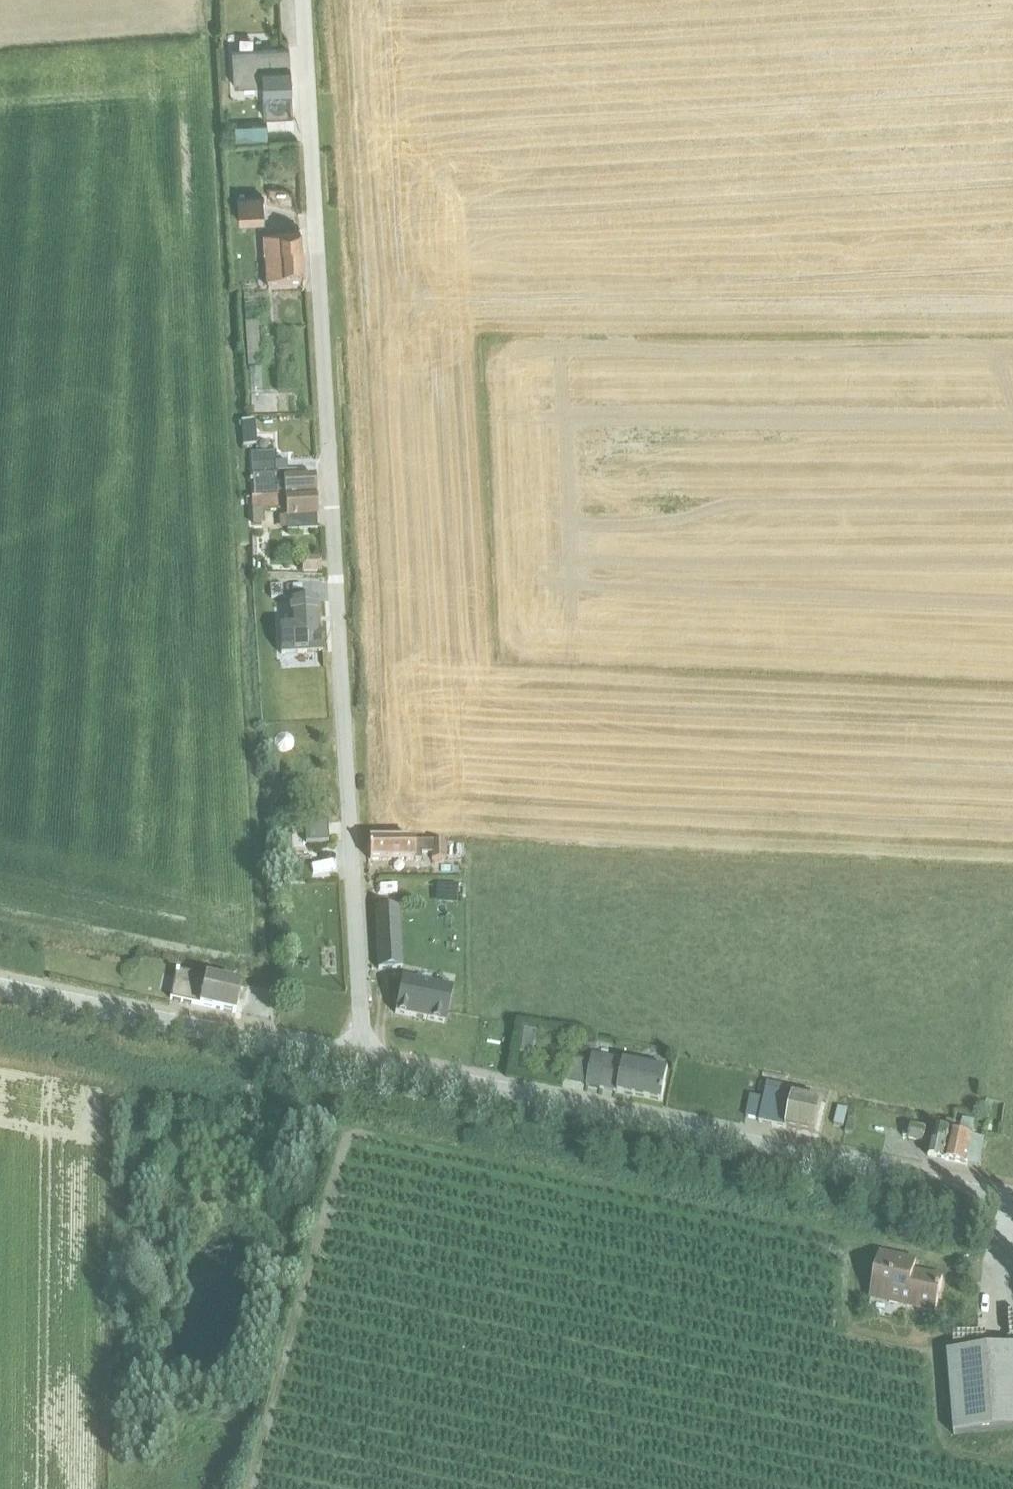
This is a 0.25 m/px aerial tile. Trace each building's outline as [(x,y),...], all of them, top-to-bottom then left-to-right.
[(289,45),(232,48),(234,82),(263,80),(264,115),(293,114),(289,45)] [(267,123),(235,125),(235,140),(267,138),(267,123)] [(263,193),(237,194),(239,221),(264,220),(263,193)] [(300,228),(263,230),(266,288),(303,286),(300,228)] [(257,308),(245,308),(248,368),(261,368),(257,308)] [(261,370),(250,370),(251,392),(262,391),(261,370)] [(243,422),(241,421),(243,449),(244,448),(255,448),(254,421),(243,422)] [(255,500),(315,497),(314,476),(296,477),(296,472),(287,472),(287,463),(276,464),(276,453),(252,455),(255,500)] [(315,497),(255,500),(252,500),(254,526),(264,525),(263,511),(285,509),(286,532),(317,531),(315,497)] [(321,560),(302,560),(302,575),(322,575),(321,560)] [(291,627),(279,627),(280,654),(323,653),(322,633),(320,633),(318,602),(290,603),(291,627)] [(327,823),(304,824),(305,844),(328,843),(327,823)] [(374,841),(369,841),(370,861),(421,860),(422,854),(431,854),(431,860),(447,860),(445,839),(374,841)] [(338,848),(320,850),(322,860),(339,858),(338,848)] [(400,910),(375,911),(378,971),(403,970),(400,910)] [(176,973),(170,1001),(236,1015),(242,986),(205,979),(176,973)] [(397,1005),(395,1014),(446,1024),(449,1012),(453,989),(402,979),(397,1005)] [(524,1030),(520,1054),(534,1057),(538,1033),(524,1030)] [(592,1065),(587,1088),(663,1103),(670,1072),(594,1056),(592,1065)] [(587,1088),(592,1065),(569,1061),(564,1083),(587,1088)] [(752,1098),(747,1119),(760,1122),(760,1124),(761,1124),(816,1136),(823,1102),(810,1099),(811,1092),(800,1090),(799,1097),(784,1094),(786,1088),(761,1084),(759,1094),(766,1096),(764,1100),(752,1098)] [(839,1108),(835,1125),(844,1127),(848,1110),(839,1108)] [(955,1123),(946,1162),(967,1167),(967,1165),(973,1138),(976,1124),(964,1121),(963,1125),(955,1123)] [(946,1162),(955,1123),(948,1122),(945,1133),(906,1125),(904,1137),(910,1138),(909,1141),(925,1144),(924,1150),(931,1151),(929,1159),(946,1162)] [(973,1138),(967,1165),(980,1168),(986,1141),(973,1138)] [(880,1255),(870,1301),(936,1315),(944,1279),(915,1273),(917,1263),(880,1255)] [(948,1354),(955,1435),(1012,1430),(1012,1348),(948,1354)]
